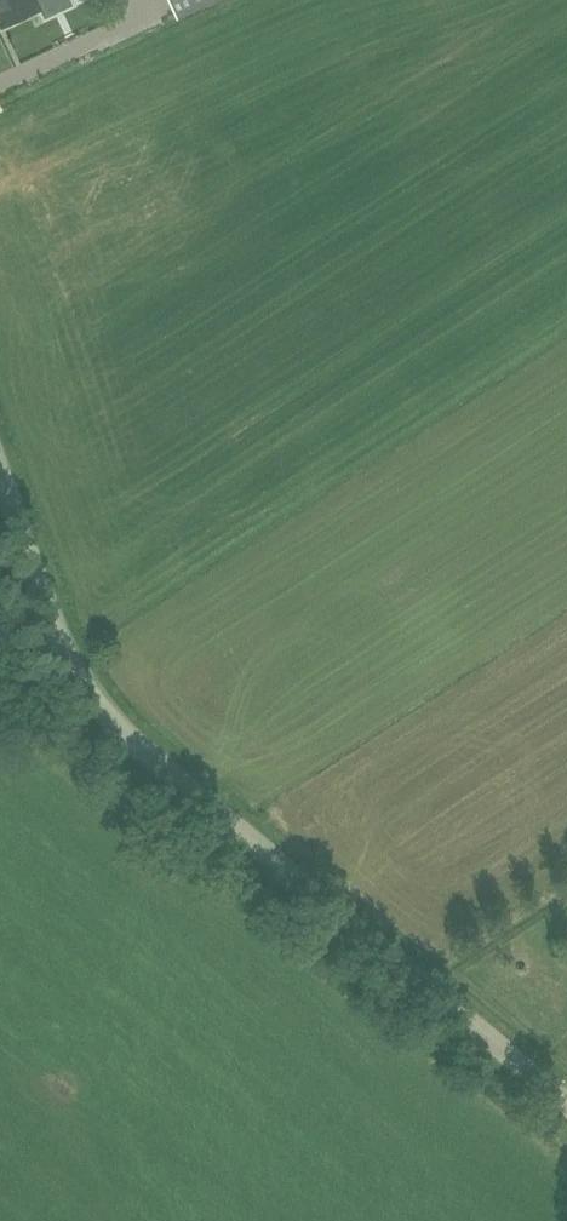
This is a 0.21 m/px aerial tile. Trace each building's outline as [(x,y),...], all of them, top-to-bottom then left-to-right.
[(1,29),(45,8),(41,0),(0,0),(0,26),(1,29)] [(183,12),(213,0),(178,0),(183,12)]
